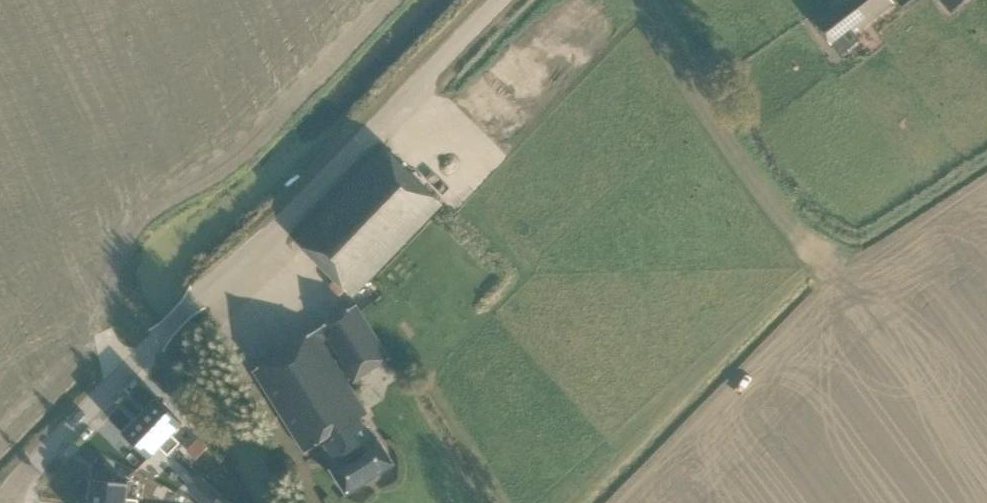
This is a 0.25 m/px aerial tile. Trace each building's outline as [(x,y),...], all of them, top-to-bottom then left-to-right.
[(892,0),(847,0),(816,24),(840,55),(860,39),(855,32),(894,2),(892,0)] [(442,204),(384,147),(294,239),(352,296),(442,204)] [(390,358),(356,304),(254,370),(305,452),(320,442),(335,466),(331,469),(347,493),(395,463),(379,439),(375,441),(360,418),(367,413),(349,384),(390,358)] [(157,397),(140,415),(174,448),(181,442),(172,434),(179,427),(183,423),(157,397)] [(140,415),(123,432),(149,458),(151,456),(160,447),(168,455),(174,448),(140,415)] [(208,447),(199,438),(187,450),(196,459),(208,447)] [(202,502),(213,502),(220,496),(221,496),(221,495),(202,476),(189,490),(202,502)] [(90,502),(93,502),(138,502),(139,499),(127,498),(129,482),(92,479),(90,502)]
